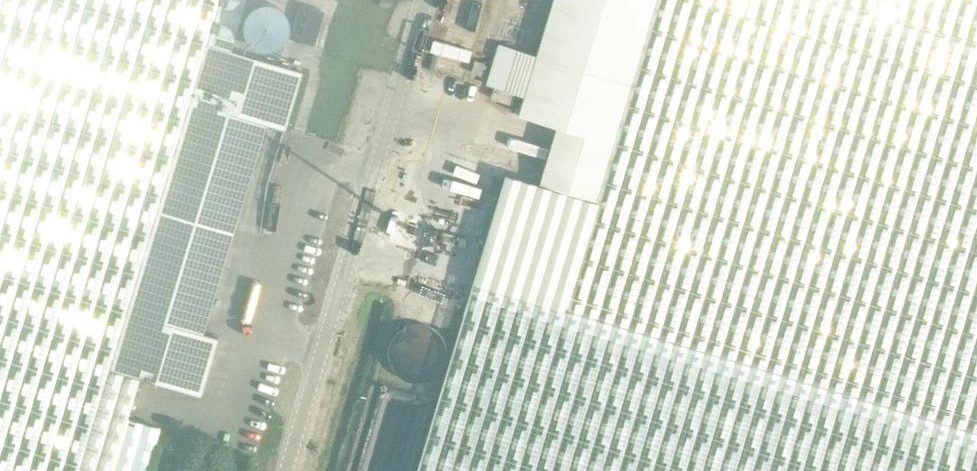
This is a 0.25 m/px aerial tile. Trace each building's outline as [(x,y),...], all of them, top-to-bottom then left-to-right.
[(127,416),(138,378),(112,370),(205,43),(218,0),(0,0),(0,470),(145,470),(158,426),(127,416)] [(417,470),(976,470),(976,0),(663,0),(599,201),(541,183),(507,173),(417,470)] [(520,115),(558,126),(547,164),(541,183),(599,201),(663,0),(554,0),(536,60),(535,64),(520,115)] [(300,5),(290,39),(310,45),(321,11),(300,5)] [(301,72),(205,43),(112,370),(138,378),(200,396),(217,338),(202,333),(265,124),(284,130),(301,72)]
